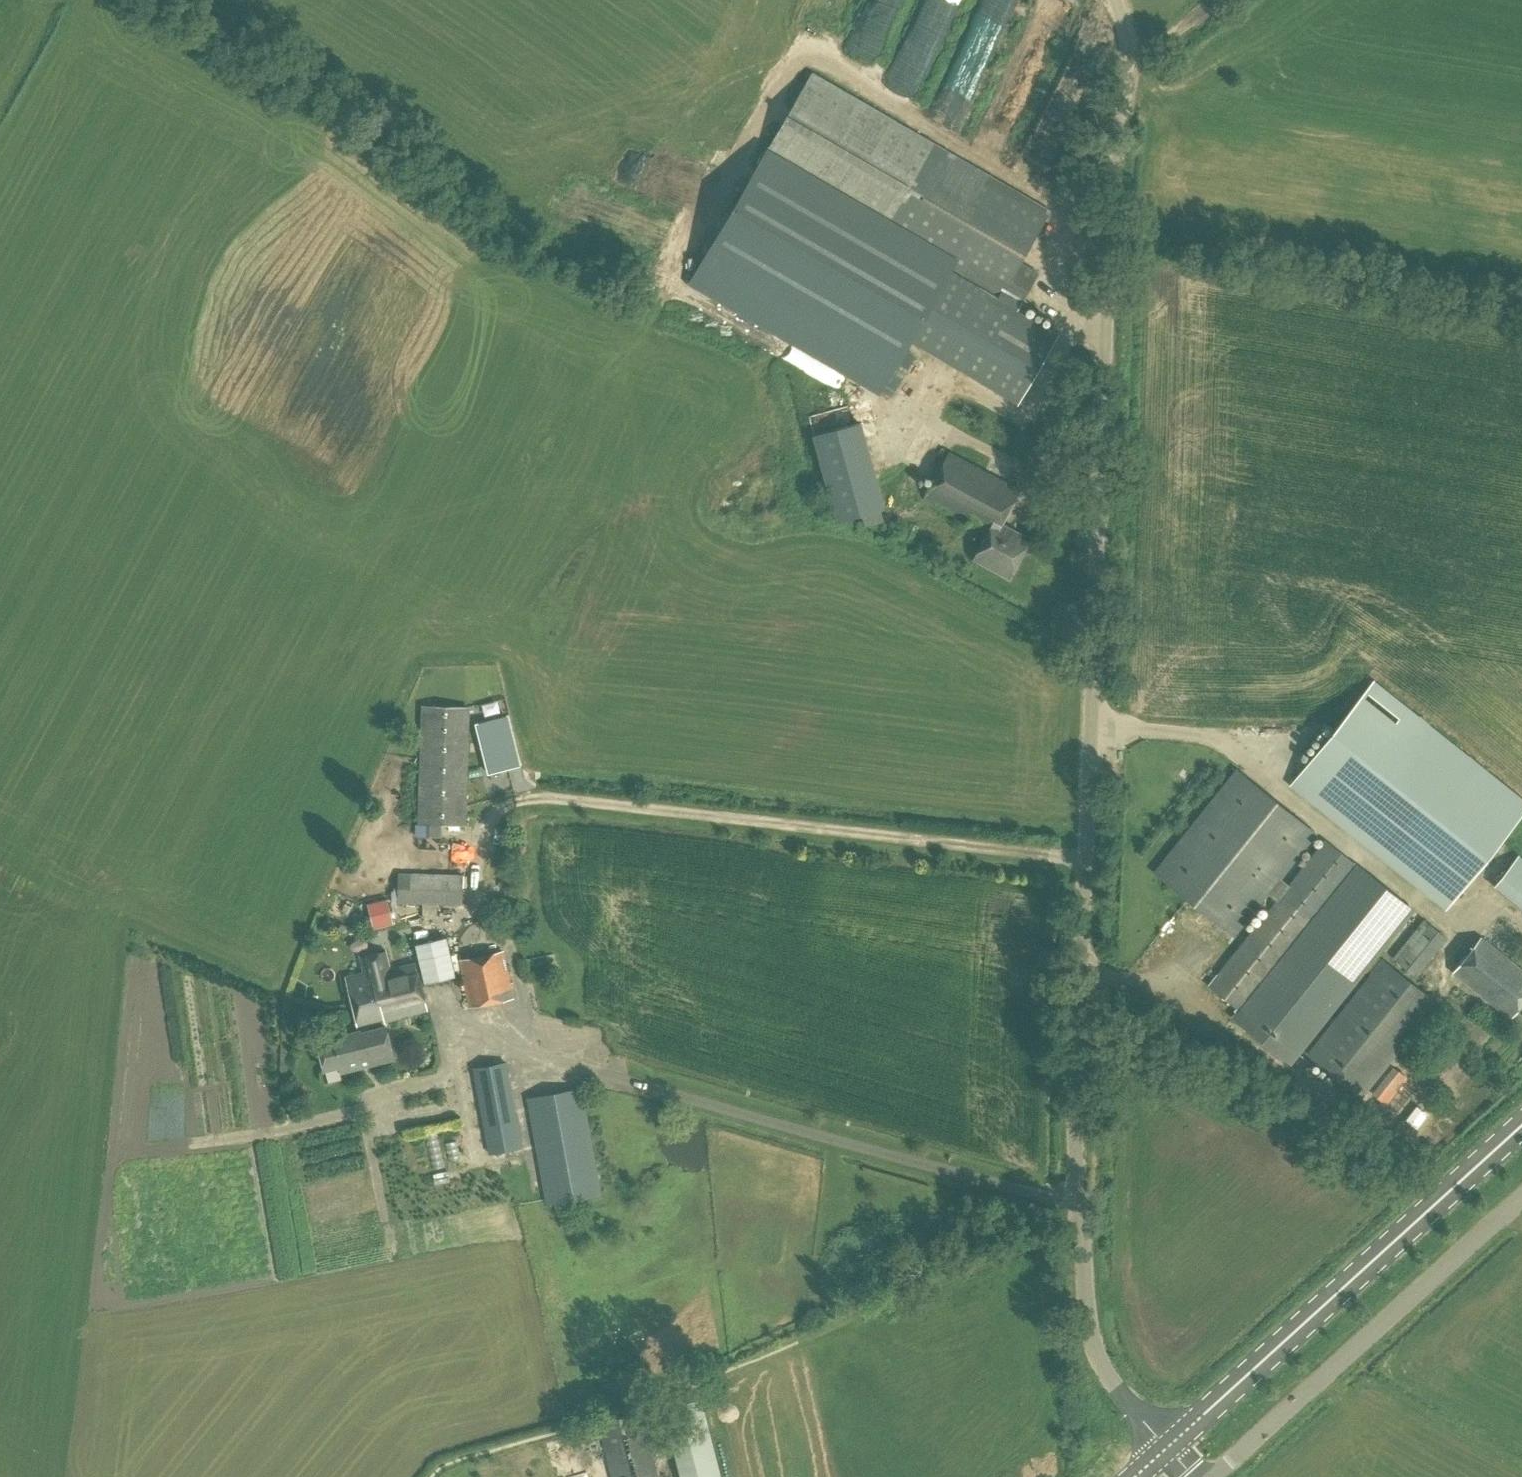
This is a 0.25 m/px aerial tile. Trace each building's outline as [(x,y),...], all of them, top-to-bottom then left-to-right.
[(761,161),(691,282),(880,392),(884,384),(895,390),(915,355),(904,349),(909,341),(1018,404),(1059,334),(1017,310),(1039,273),(1020,263),(1050,211),(935,144),(812,72),(761,161)] [(824,417),(863,414),(861,385),(822,388),(824,417)] [(861,422),(813,436),(836,522),(885,508),(861,422)] [(925,498),(988,532),(974,559),(1009,578),(1030,539),(1002,524),(1020,490),(949,452),(925,498)] [(1372,684),(1293,783),(1448,907),(1521,814),(1521,803),(1372,684)] [(465,826),(468,707),(424,706),(420,824),(465,826)] [(519,765),(507,716),(476,723),(488,772),(519,765)] [(1237,771),(1155,873),(1234,936),(1268,894),(1277,901),(1209,986),(1241,1011),(1235,1018),(1292,1063),(1309,1041),(1369,966),(1375,971),(1310,1052),(1364,1095),(1437,1003),(1377,956),(1413,911),(1377,882),(1356,866),(1325,841),(1289,886),(1280,878),(1316,834),(1237,771)] [(1494,885),(1521,907),(1521,860),(1517,857),(1494,885)] [(398,902),(419,903),(462,905),(463,876),(398,873),(398,902)] [(1415,976),(1446,938),(1424,920),(1394,959),(1415,976)] [(1521,1003),(1521,971),(1481,938),(1454,973),(1510,1018),(1521,1003)] [(466,984),(508,975),(503,952),(461,961),(466,984)] [(352,1005),(421,987),(415,963),(387,970),(385,962),(364,967),(366,972),(346,977),(352,1005)] [(508,975),(466,984),(471,1007),(514,998),(512,988),(511,982),(509,983),(508,975)] [(385,1022),(427,1010),(421,987),(352,1005),(359,1030),(317,1041),(325,1070),(340,1066),(342,1072),(362,1067),(359,1053),(373,1049),(369,1030),(368,1029),(385,1025),(385,1022)] [(362,1067),(363,1067),(395,1059),(386,1026),(369,1030),(373,1049),(359,1053),(362,1067)] [(490,1153),(522,1147),(506,1063),(474,1069),(490,1153)] [(1386,1106),(1408,1078),(1393,1066),(1372,1094),(1386,1106)] [(547,1204),(601,1195),(581,1089),(528,1099),(547,1204)] [(1426,1114),(1416,1106),(1406,1119),(1416,1127),(1426,1114)] [(439,1186),(457,1182),(454,1170),(437,1174),(439,1186)] [(701,1397),(664,1407),(682,1476),(721,1476),(701,1397)] [(600,1422),(613,1476),(657,1476),(641,1412),(600,1422)]
